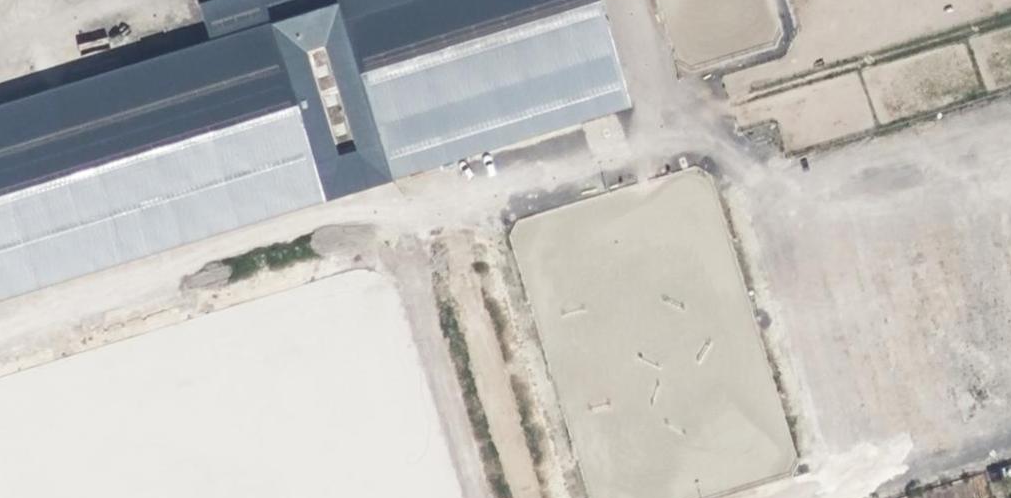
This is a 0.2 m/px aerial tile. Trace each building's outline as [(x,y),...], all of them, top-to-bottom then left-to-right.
[(631,126),(599,0),(199,0),(211,48),(0,101),(0,284),(631,126)]
